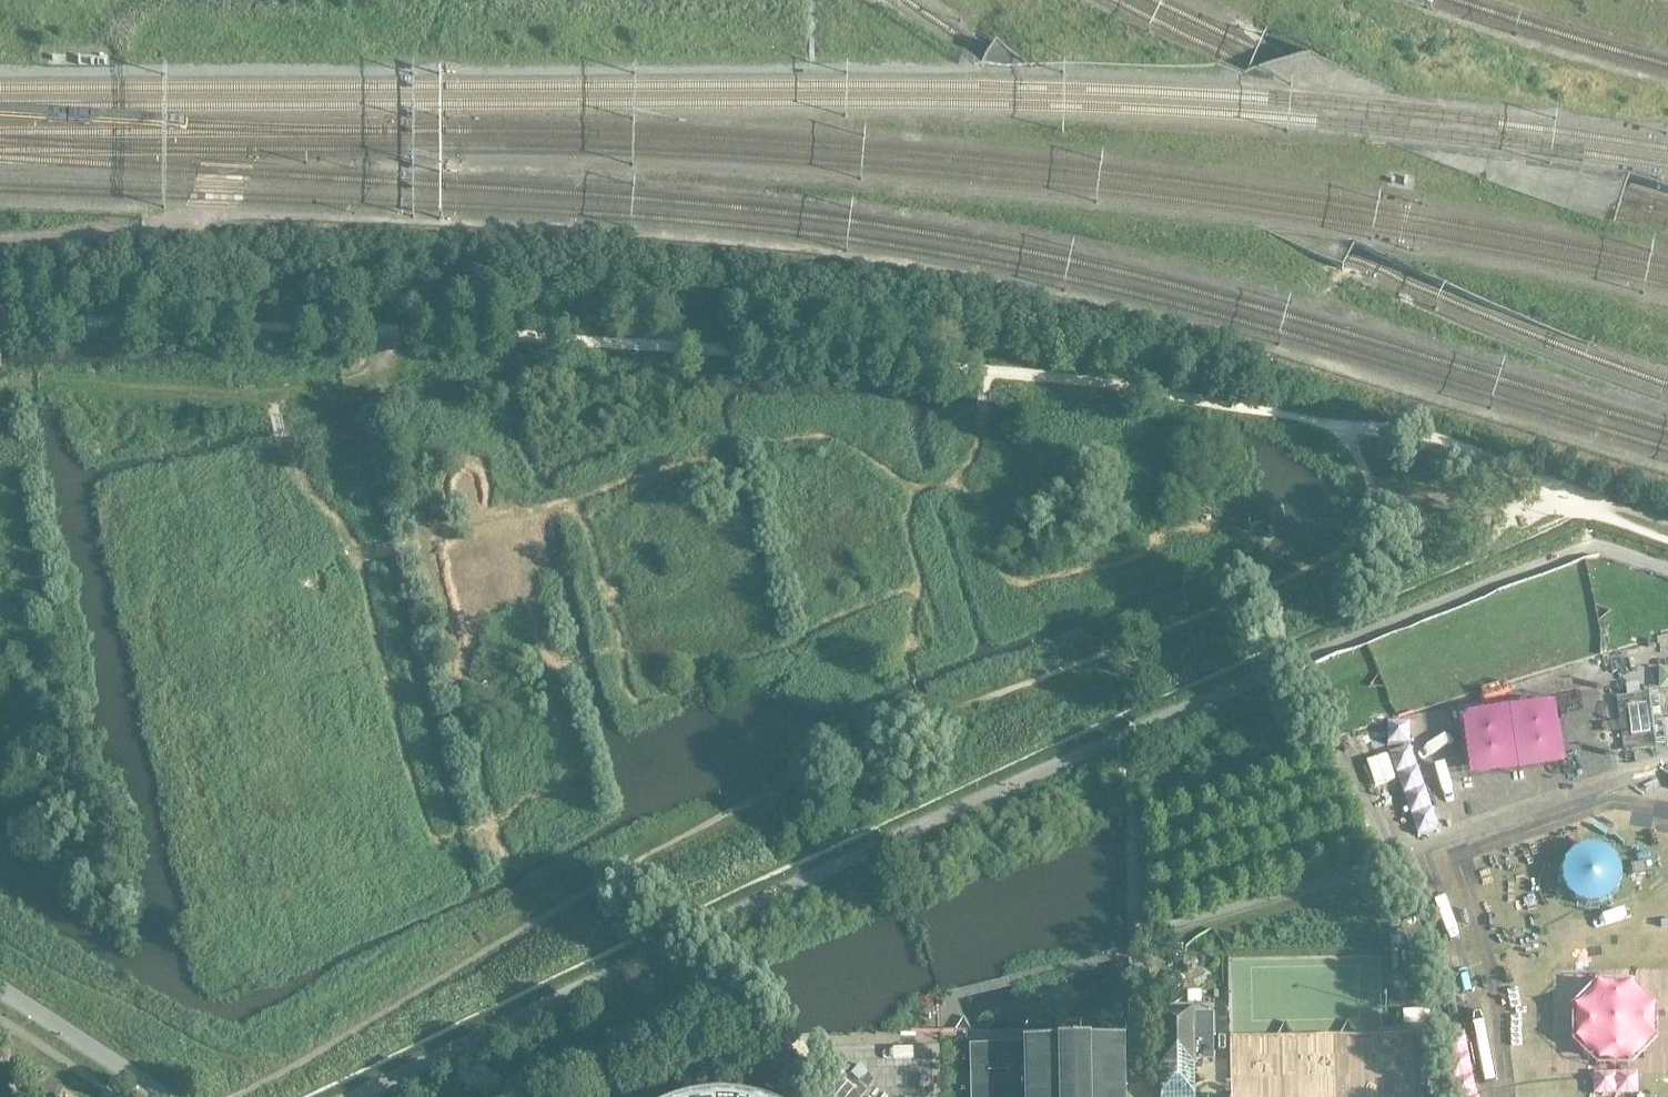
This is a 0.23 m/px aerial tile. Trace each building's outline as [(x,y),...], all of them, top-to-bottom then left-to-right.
[(1194,1067),(1194,1062),(1193,1015),(1193,1010),(1158,1011),(1159,1032),(1158,1032),(1158,1047),(1159,1047),(1159,1068),(1160,1068),(1160,1096),(1194,1096),(1194,1067)] [(1213,1062),(1212,1015),(1193,1015),(1194,1062),(1213,1062)] [(1127,1045),(1024,1047),(1024,1048),(970,1049),(970,1096),(1127,1096),(1127,1045)]
